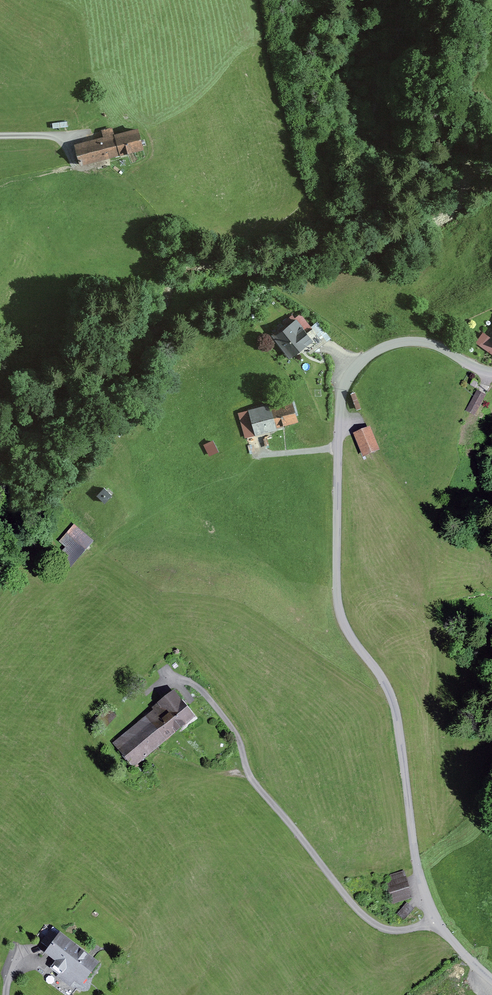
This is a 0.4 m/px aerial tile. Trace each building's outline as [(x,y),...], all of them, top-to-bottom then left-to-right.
[(138,130),(75,144),(80,165),(143,151),(138,130)] [(299,317),(272,337),(288,360),(316,340),(299,317)] [(484,393),(476,389),(466,407),(474,412),(484,393)] [(267,403),(236,412),(245,442),(276,432),(274,425),(294,419),(290,404),(270,410),(267,403)] [(369,430),(356,435),(363,457),(376,453),(369,430)] [(211,439),(203,443),(207,451),(215,447),(211,439)] [(103,486),(96,493),(103,501),(110,494),(103,486)] [(75,532),(51,558),(67,572),(91,546),(75,532)] [(175,693),(112,746),(133,771),(197,718),(175,693)] [(410,897),(403,874),(392,877),(393,881),(387,883),(393,903),(410,897)] [(413,909),(407,904),(398,914),(404,919),(413,909)] [(55,937),(39,959),(82,988),(97,966),(55,937)]
